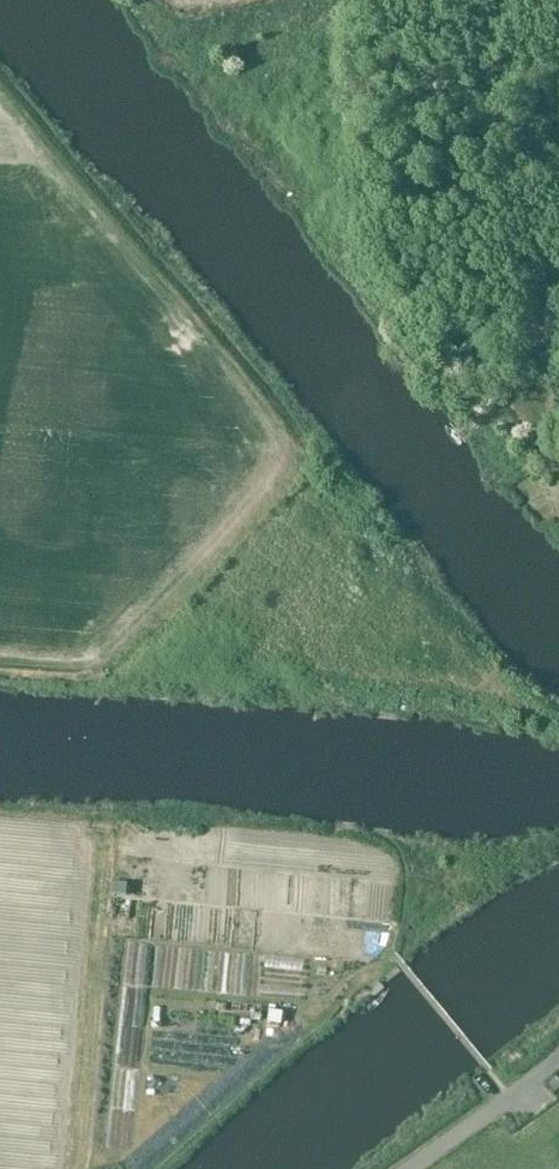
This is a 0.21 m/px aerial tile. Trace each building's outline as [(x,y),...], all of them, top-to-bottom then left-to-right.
[(384,903),(385,875),(217,871),(217,892),(239,892),(238,923),(266,924),(266,897),(318,899),(318,924),(360,924),(361,902),(384,903)]
